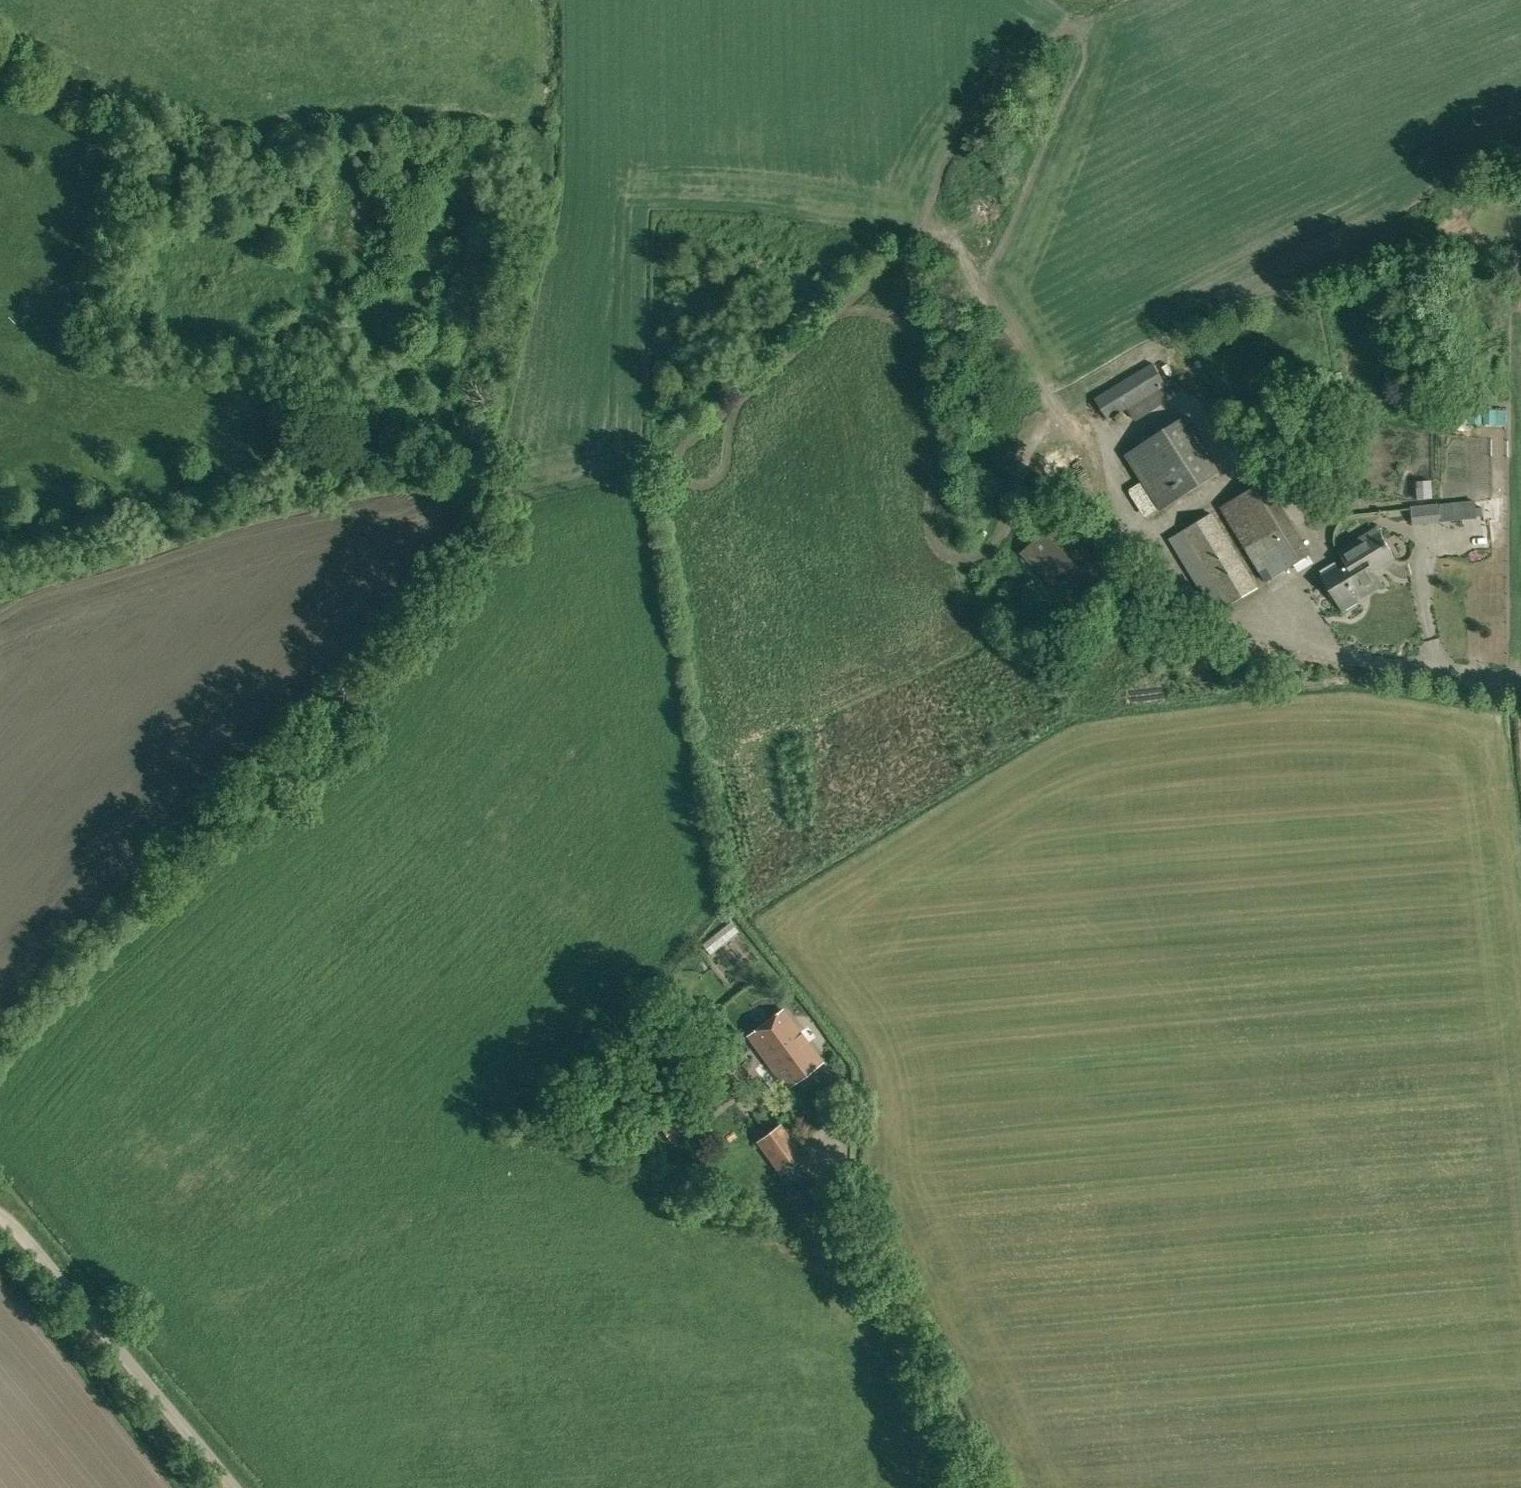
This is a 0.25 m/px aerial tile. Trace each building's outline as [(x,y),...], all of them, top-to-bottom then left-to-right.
[(1154,363),(1112,388),(1095,398),(1108,419),(1125,409),(1133,421),(1176,393),(1168,380),(1164,382),(1154,363)] [(1170,429),(1146,443),(1145,442),(1128,453),(1162,508),(1179,498),(1180,499),(1204,484),(1170,429)] [(1438,496),(1438,477),(1423,478),(1424,497),(1438,496)] [(1267,583),(1313,554),(1267,481),(1221,508),(1267,583)] [(1439,504),(1411,507),(1413,523),(1441,520),(1439,504)] [(1229,605),(1259,588),(1214,513),(1184,531),(1229,605)] [(1081,616),(1117,582),(1057,519),(1022,553),(1081,616)] [(1339,551),(1346,561),(1322,575),(1343,610),(1359,600),(1356,595),(1363,591),(1365,594),(1381,584),(1372,569),(1394,557),(1376,528),(1339,551)] [(737,921),(710,946),(719,956),(747,932),(737,921)] [(786,1089),(822,1062),(783,1008),(747,1035),(786,1089)] [(803,1157),(779,1124),(757,1141),(781,1174),(803,1157)]
